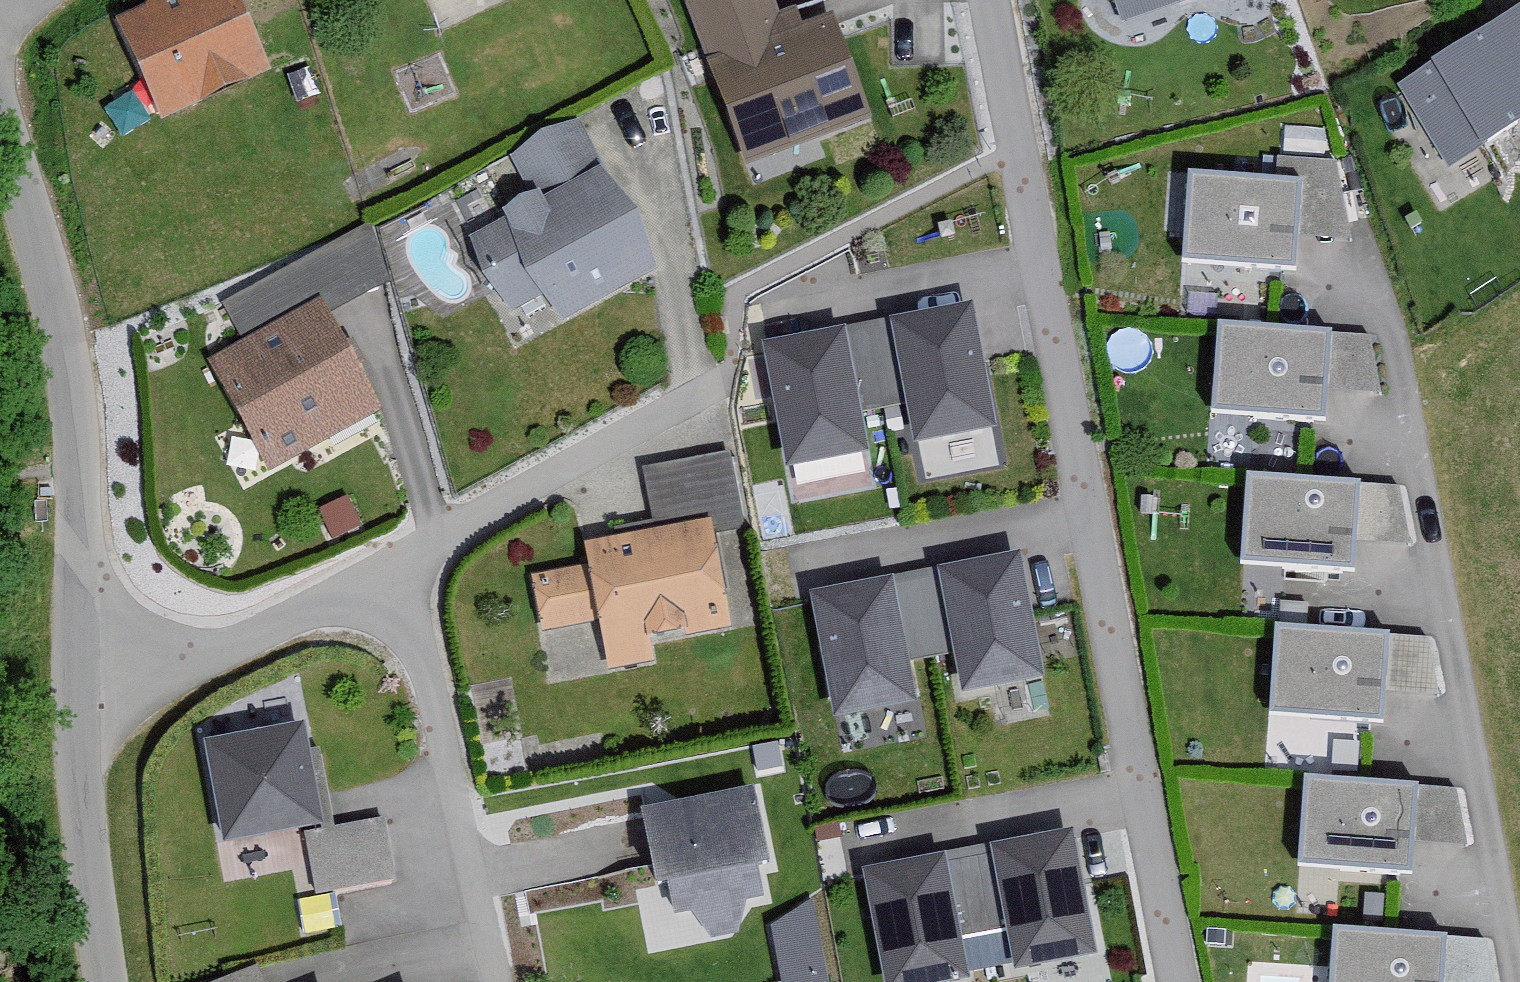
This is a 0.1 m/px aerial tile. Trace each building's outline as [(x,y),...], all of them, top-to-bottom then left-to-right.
[(153,12),(121,27),(167,125),(273,77),(238,0),(157,0),(153,12)] [(776,0),(705,0),(692,5),(752,168),(879,122),(846,34),(795,53),(776,0)] [(1122,10),(1150,0),(1119,0),(1122,10)] [(1410,88),(1458,173),(1519,139),(1519,27),(1410,88)] [(283,83),(295,104),(313,93),(302,73),(283,83)] [(660,277),(577,125),(511,161),(534,201),(506,217),(511,226),(475,246),(514,318),(553,296),(570,326),(660,277)] [(1369,246),(1347,154),(1269,148),(1267,173),(1194,167),(1186,271),(1313,280),(1316,242),(1369,246)] [(328,318),(387,286),(368,231),(223,308),(243,347),(210,364),(268,472),(379,413),(328,318)] [(1003,431),(981,309),(770,346),(793,475),(875,461),(867,416),(907,410),(913,447),(1003,431)] [(1390,400),(1383,331),(1224,319),(1216,420),(1340,429),(1343,397),(1390,400)] [(618,542),(588,547),(591,566),(536,576),(546,633),(604,623),(613,671),(653,664),(649,643),(736,628),(720,534),(743,530),(731,456),(642,471),(652,526),(616,532),(618,542)] [(1414,550),(1407,481),(1248,470),(1241,571),(1365,579),(1367,547),(1414,550)] [(1049,681),(1027,559),(817,596),(839,725),(921,710),(913,666),(953,659),(959,697),(1049,681)] [(1444,702),(1437,633),(1278,621),(1271,722),(1395,731),(1397,698),(1444,702)] [(315,733),(216,750),(233,847),(332,830),(315,733)] [(1426,846),(1430,787),(1316,781),(1311,871),(1424,878),(1426,846)] [(1457,789),(1430,787),(1426,846),(1469,847),(1457,789)] [(665,890),(780,867),(764,790),(649,813),(665,890)] [(307,843),(319,899),(395,884),(383,827),(307,843)] [(1086,835),(875,872),(894,981),(978,981),(971,942),(1011,935),(1018,972),(1107,957),(1086,835)] [(775,933),(784,981),(824,981),(811,907),(775,933)] [(1461,942),(1345,931),(1340,981),(1457,981),(1461,942)] [(1461,942),(1457,981),(1494,981),(1486,941),(1461,942)] [(255,972),(229,981),(259,981),(255,972)]
